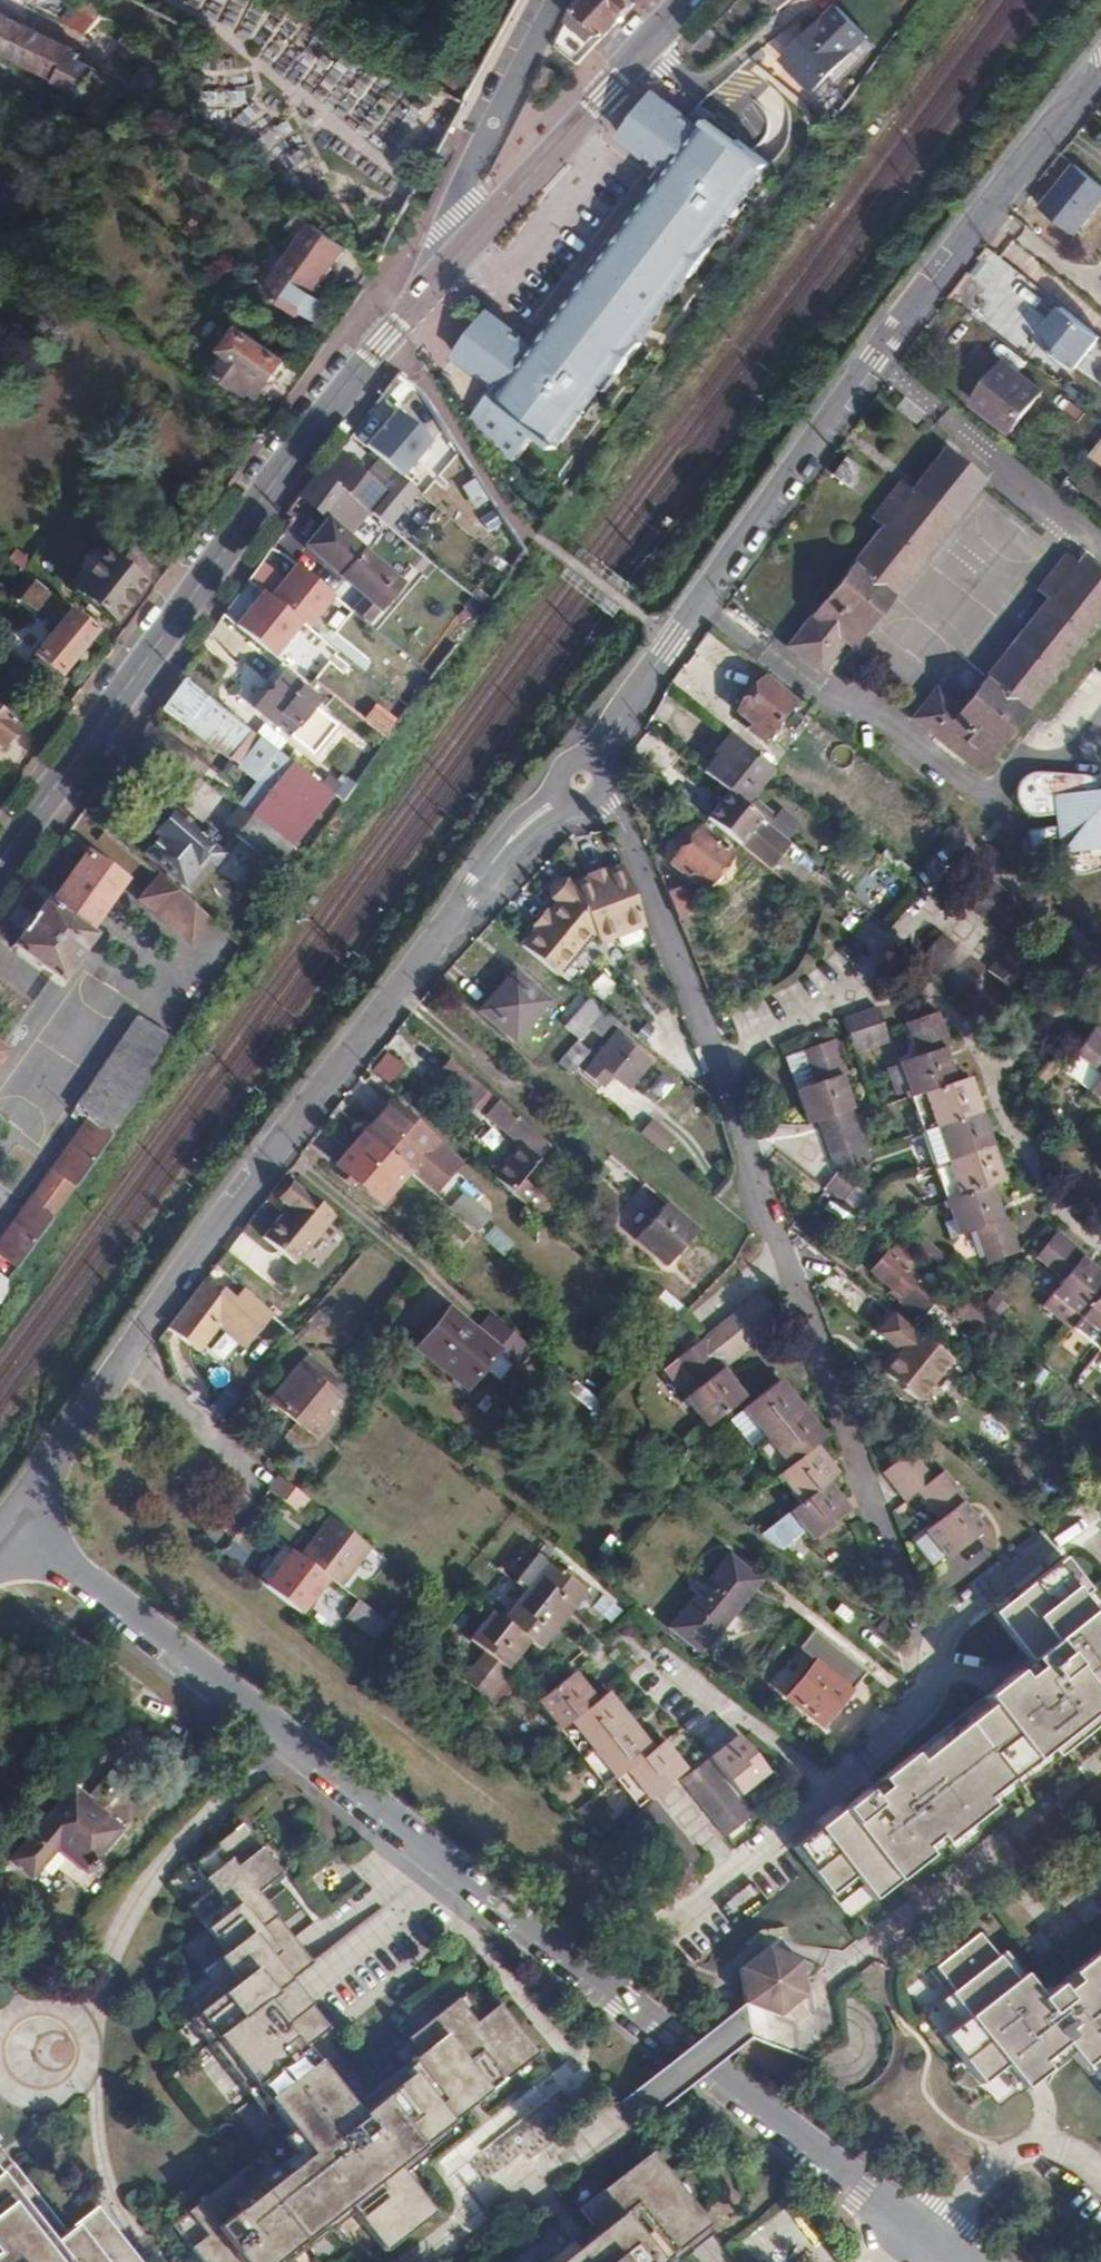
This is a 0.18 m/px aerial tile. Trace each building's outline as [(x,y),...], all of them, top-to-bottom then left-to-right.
[(580,64),(624,17),(638,2),(635,0),(583,0),(576,7),(557,44),(580,64)] [(839,1),(824,17),(786,59),(817,90),(869,31),(839,1)] [(84,31),(96,17),(75,6),(63,20),(84,31)] [(4,63),(25,26),(0,14),(0,60),(4,63)] [(25,26),(4,63),(12,67),(49,87),(67,56),(70,49),(25,26)] [(59,92),(75,101),(94,72),(67,56),(49,87),(59,92)] [(152,57),(125,78),(131,85),(144,102),(168,89),(169,74),(165,65),(152,57)] [(75,101),(71,107),(97,123),(112,102),(118,94),(94,72),(75,101)] [(112,102),(122,114),(144,102),(131,85),(118,94),(112,102)] [(636,120),(624,136),(672,173),(668,179),(670,181),(644,215),(643,215),(630,231),(635,235),(623,251),(618,247),(594,278),(597,280),(585,295),(582,292),(569,309),(572,312),(561,326),(558,323),(554,328),(557,331),(546,345),(543,343),(539,348),(490,311),(479,325),(483,329),(473,343),(468,339),(458,353),(496,384),(472,416),(498,461),(506,468),(534,430),(556,446),(604,384),(603,383),(615,367),(621,371),(644,340),(638,336),(688,271),(694,275),(718,245),(712,240),(724,224),(726,225),(773,163),(741,138),(736,144),(724,136),(718,144),(704,134),(707,129),(692,117),(658,92),(646,106),(651,110),(640,124),(636,120)] [(703,103),(692,117),(707,129),(718,115),(703,103)] [(1037,207),(1073,236),(1100,201),(1100,188),(1071,164),(1037,207)] [(320,291),(350,250),(317,226),(283,271),(266,295),(296,317),(302,308),(304,310),(304,311),(303,313),(303,315),(303,316),(304,318),(306,320),(308,321),(310,321),(311,321),(313,321),(315,320),(316,318),(317,315),(324,313),(321,304),(311,297),(317,289),(320,291)] [(1074,367),(1099,336),(1063,308),(1038,339),(1074,367)] [(221,354),(212,367),(243,389),(246,385),(263,396),(289,358),(246,327),(229,350),(234,354),(230,360),(221,354)] [(1041,391),(1004,362),(973,403),(1010,431),(1041,391)] [(1090,456),(1100,464),(1100,443),(1090,456)] [(982,482),(943,450),(909,493),(899,484),(873,516),(883,526),(788,647),(818,670),(843,641),(850,646),(982,482)] [(389,489),(340,452),(325,473),(320,469),(304,491),(335,515),(336,514),(350,494),(374,511),(389,489)] [(837,489),(827,481),(819,490),(830,497),(837,489)] [(412,570),(336,514),(335,515),(314,544),(377,588),(366,605),(380,615),(412,570)] [(85,573),(73,589),(112,621),(157,565),(132,546),(120,562),(104,549),(100,553),(96,551),(89,552),(80,562),(80,569),(85,573)] [(16,547),(9,557),(14,562),(25,571),(29,574),(36,564),(16,547)] [(1081,558),(1075,565),(1064,556),(1037,589),(1048,598),(961,709),(935,689),(912,718),(976,769),(1100,611),(1100,574),(1081,558)] [(29,574),(25,571),(11,588),(35,607),(49,590),(29,574)] [(67,667),(98,631),(84,620),(75,612),(60,629),(55,635),(43,648),(67,667)] [(50,630),(55,635),(60,629),(55,625),(50,630)] [(27,667),(51,687),(67,667),(43,648),(27,667)] [(281,666),(254,704),(314,747),(336,716),(311,699),(316,692),(281,666)] [(792,701),(762,677),(736,710),(754,725),(750,732),(761,740),(792,701)] [(250,729),(185,680),(164,709),(230,756),(250,729)] [(1,744),(18,726),(0,711),(0,743),(1,744)] [(289,849),(328,794),(321,788),(259,736),(244,755),(274,780),(248,818),(289,849)] [(726,793),(742,806),(772,769),(731,736),(716,756),(719,758),(705,776),(726,793)] [(1100,774),(1038,771),(1034,771),(1026,773),(1020,777),(1017,781),(1014,788),(1014,796),(1014,799),(1018,806),(1024,812),(1027,814),(1035,816),(1053,814),(1055,825),(1025,828),(1027,851),(1050,848),(1048,838),(1056,838),(1058,858),(1062,865),(1067,870),(1075,873),(1079,874),(1086,873),(1100,868),(1100,779),(1100,774)] [(327,778),(321,788),(328,794),(340,804),(345,797),(337,790),(336,786),(327,778)] [(706,818),(738,844),(771,870),(791,846),(742,806),(726,793),(706,818)] [(147,855),(183,887),(207,860),(215,867),(224,857),(209,842),(215,834),(206,827),(200,834),(176,812),(157,834),(161,837),(147,855)] [(274,870),(289,849),(248,818),(231,842),(274,870)] [(534,844),(525,854),(588,907),(594,899),(589,895),(600,881),(564,851),(573,840),(555,824),(534,844)] [(730,852),(699,827),(670,863),(701,888),(730,852)] [(158,874),(106,828),(99,836),(126,862),(151,884),(158,874)] [(125,879),(117,873),(89,852),(52,903),(47,899),(13,947),(62,980),(96,933),(90,928),(121,884),(125,879)] [(207,860),(183,887),(191,894),(215,867),(207,860)] [(151,884),(126,862),(117,873),(125,879),(121,884),(140,900),(151,884)] [(210,920),(158,874),(151,884),(140,900),(192,945),(210,920)] [(987,877),(964,905),(1007,939),(1029,910),(987,877)] [(668,893),(678,918),(692,912),(683,888),(668,893)] [(617,930),(659,965),(637,909),(617,930)] [(984,968),(942,934),(919,962),(961,996),(984,968)] [(1040,965),(1011,942),(989,971),(1017,994),(1040,965)] [(547,1001),(514,972),(480,1010),(513,1040),(547,1001)] [(843,1020),(848,1035),(854,1052),(888,1041),(885,1030),(877,1008),(843,1020)] [(976,1229),(988,1263),(1019,1252),(1008,1218),(1003,1219),(991,1186),(1004,1181),(969,1078),(956,1082),(945,1048),(949,1047),(938,1012),(905,1023),(917,1056),(898,1063),(899,1065),(888,1069),(896,1095),(904,1093),(907,1099),(913,1099),(948,1199),(943,1201),(944,1208),(948,1206),(958,1234),(976,1229)] [(579,1039),(579,1038),(588,1028),(574,1015),(565,1026),(579,1039)] [(84,1119),(107,1136),(160,1061),(174,1041),(138,1018),(73,1111),(84,1119)] [(1075,1052),(1073,1055),(1100,1076),(1100,1033),(1094,1028),(1075,1052)] [(648,1062),(614,1034),(593,1060),(602,1067),(599,1072),(606,1078),(610,1074),(627,1088),(648,1062)] [(557,1064),(566,1072),(588,1045),(579,1038),(579,1039),(557,1064)] [(819,1121),(835,1171),(869,1160),(841,1076),(845,1073),(834,1040),(802,1051),(814,1084),(795,1090),(806,1126),(819,1121)] [(473,1078),(434,1045),(424,1059),(462,1091),(473,1078)] [(795,1090),(814,1084),(802,1051),(783,1057),(795,1090)] [(1073,1055),(1061,1070),(1089,1091),(1100,1076),(1073,1055)] [(1089,1091),(1100,1101),(1100,1076),(1089,1091)] [(506,1129),(488,1150),(520,1178),(550,1145),(484,1088),(474,1102),(506,1129)] [(363,1133),(408,1172),(436,1142),(389,1101),(361,1131),(363,1133)] [(107,1136),(84,1119),(0,1239),(0,1255),(17,1269),(56,1210),(107,1136)] [(380,1203),(408,1172),(363,1133),(335,1164),(380,1203)] [(836,1173),(824,1188),(859,1215),(871,1199),(836,1173)] [(277,1199),(282,1204),(296,1186),(291,1182),(277,1199)] [(296,1266),(336,1218),(296,1186),(282,1204),(290,1210),(265,1241),(296,1266)] [(696,1229),(666,1203),(635,1239),(665,1264),(696,1229)] [(1082,1258),(1085,1254),(1056,1231),(1035,1258),(1062,1280),(1042,1305),(1100,1351),(1100,1273),(1082,1258)] [(910,1274),(919,1263),(894,1243),(872,1271),(888,1284),(885,1288),(918,1316),(935,1295),(910,1274)] [(218,1296),(204,1283),(168,1329),(200,1353),(219,1324),(244,1345),(271,1314),(244,1290),(235,1300),(223,1290),(218,1296)] [(945,1303),(982,1332),(991,1321),(954,1291),(945,1303)] [(732,1359),(753,1345),(783,1321),(760,1293),(710,1332),(732,1359)] [(414,1347),(463,1387),(495,1349),(446,1309),(414,1347)] [(328,1319),(319,1310),(308,1322),(318,1330),(328,1319)] [(951,1357),(894,1311),(877,1332),(901,1350),(883,1373),(918,1400),(951,1357)] [(683,1397),(706,1427),(744,1398),(721,1368),(732,1359),(710,1332),(703,1337),(676,1358),(697,1385),(683,1397)] [(499,1378),(512,1363),(495,1349),(483,1364),(499,1378)] [(356,1396),(307,1355),(270,1400),(320,1440),(335,1422),(329,1417),(340,1402),(347,1407),(356,1396)] [(662,1369),(683,1397),(697,1385),(676,1358),(662,1369)] [(983,1439),(998,1421),(972,1400),(979,1389),(958,1372),(950,1383),(953,1386),(932,1413),(969,1443),(977,1435),(983,1439)] [(811,1540),(849,1511),(827,1482),(837,1474),(815,1445),(825,1437),(780,1380),(742,1409),(765,1438),(755,1446),(777,1475),(774,1477),(778,1481),(781,1480),(800,1503),(788,1513),(761,1535),(778,1549),(803,1530),(811,1540)] [(753,1448),(755,1446),(765,1438),(742,1409),(729,1419),(753,1448)] [(1073,1466),(1051,1448),(1030,1474),(1053,1491),(1073,1466)] [(923,1530),(947,1560),(985,1530),(961,1501),(966,1497),(944,1469),(933,1477),(912,1450),(882,1473),(903,1499),(917,1490),(938,1518),(923,1530)] [(309,1500),(300,1493),(281,1478),(270,1492),(298,1514),(309,1500)] [(342,1586),(372,1548),(331,1517),(317,1535),(323,1541),(308,1561),(327,1575),(342,1586)] [(323,1541),(317,1535),(301,1555),(308,1561),(323,1541)] [(301,1610),(327,1575),(308,1561),(301,1555),(284,1542),(272,1558),(280,1565),(266,1584),(301,1610)] [(584,1592),(537,1554),(515,1583),(523,1590),(501,1619),(490,1612),(468,1640),(483,1652),(462,1679),(487,1699),(509,1671),(506,1669),(528,1640),(539,1649),(572,1606),(580,1608),(586,1601),(584,1592)] [(760,1580),(729,1554),(688,1604),(719,1629),(760,1580)] [(872,1900),(990,1807),(984,1798),(1045,1750),(1054,1757),(1100,1720),(1100,1603),(1090,1588),(1064,1556),(991,1614),(1028,1661),(792,1848),(830,1896),(854,1877),(872,1900)] [(258,1577),(266,1584),(280,1565),(272,1558),(258,1577)] [(511,1588),(503,1583),(501,1587),(508,1592),(511,1588)] [(376,1637),(388,1622),(359,1599),(347,1616),(376,1637)] [(798,1647),(816,1660),(786,1697),(819,1725),(850,1688),(864,1673),(812,1631),(798,1647)] [(795,1653),(773,1684),(785,1693),(807,1662),(795,1653)] [(638,1807),(685,1770),(662,1741),(652,1748),(607,1692),(596,1699),(573,1672),(536,1700),(554,1723),(552,1726),(556,1731),(559,1729),(604,1786),(615,1779),(638,1807)] [(707,1754),(735,1736),(717,1708),(689,1726),(707,1754)] [(708,1758),(739,1796),(768,1772),(738,1735),(708,1758)] [(742,1824),(751,1817),(754,1814),(739,1796),(708,1758),(680,1780),(725,1837),(742,1824)] [(73,1789),(10,1861),(29,1877),(55,1847),(83,1870),(117,1829),(73,1789)] [(670,1880),(699,1858),(654,1801),(626,1824),(670,1880)] [(348,1819),(342,1827),(357,1838),(363,1831),(348,1819)] [(748,1831),(742,1824),(725,1837),(732,1842),(748,1831)] [(465,2113),(486,2096),(533,2057),(496,2006),(480,2017),(462,1995),(406,2039),(418,2055),(372,2091),(358,2103),(356,2104),(327,2065),(317,2072),(299,2047),(324,2030),(288,1982),(312,1964),(292,1939),(264,1903),(255,1893),(279,1875),(239,1827),(191,1864),(211,1887),(185,1907),(188,1908),(205,1930),(181,1949),(200,1973),(177,1990),(194,2015),(188,2020),(290,2154),(254,2183),(243,2171),(171,2227),(199,2261),(291,2261),(305,2251),(352,2214),(383,2254),(433,2215),(411,2186),(394,2166),(465,2113)] [(1004,2068),(1022,2090),(1046,2071),(1070,2052),(1082,2068),(1096,2056),(1100,2061),(1100,1949),(1091,1957),(1040,1997),(1022,1974),(1014,1980),(976,1934),(928,1971),(966,2020),(943,2037),(944,2039),(962,2063),(979,2084),(1004,2068)] [(805,1994),(799,1960),(768,1947),(736,1971),(741,2009),(774,2020),(805,1994)] [(132,2254),(124,2260),(88,2214),(66,2231),(0,2150),(0,2261),(138,2261),(132,2254)] [(579,2209),(597,2234),(561,2261),(655,2261),(707,2222),(652,2152),(579,2208),(579,2209)]
